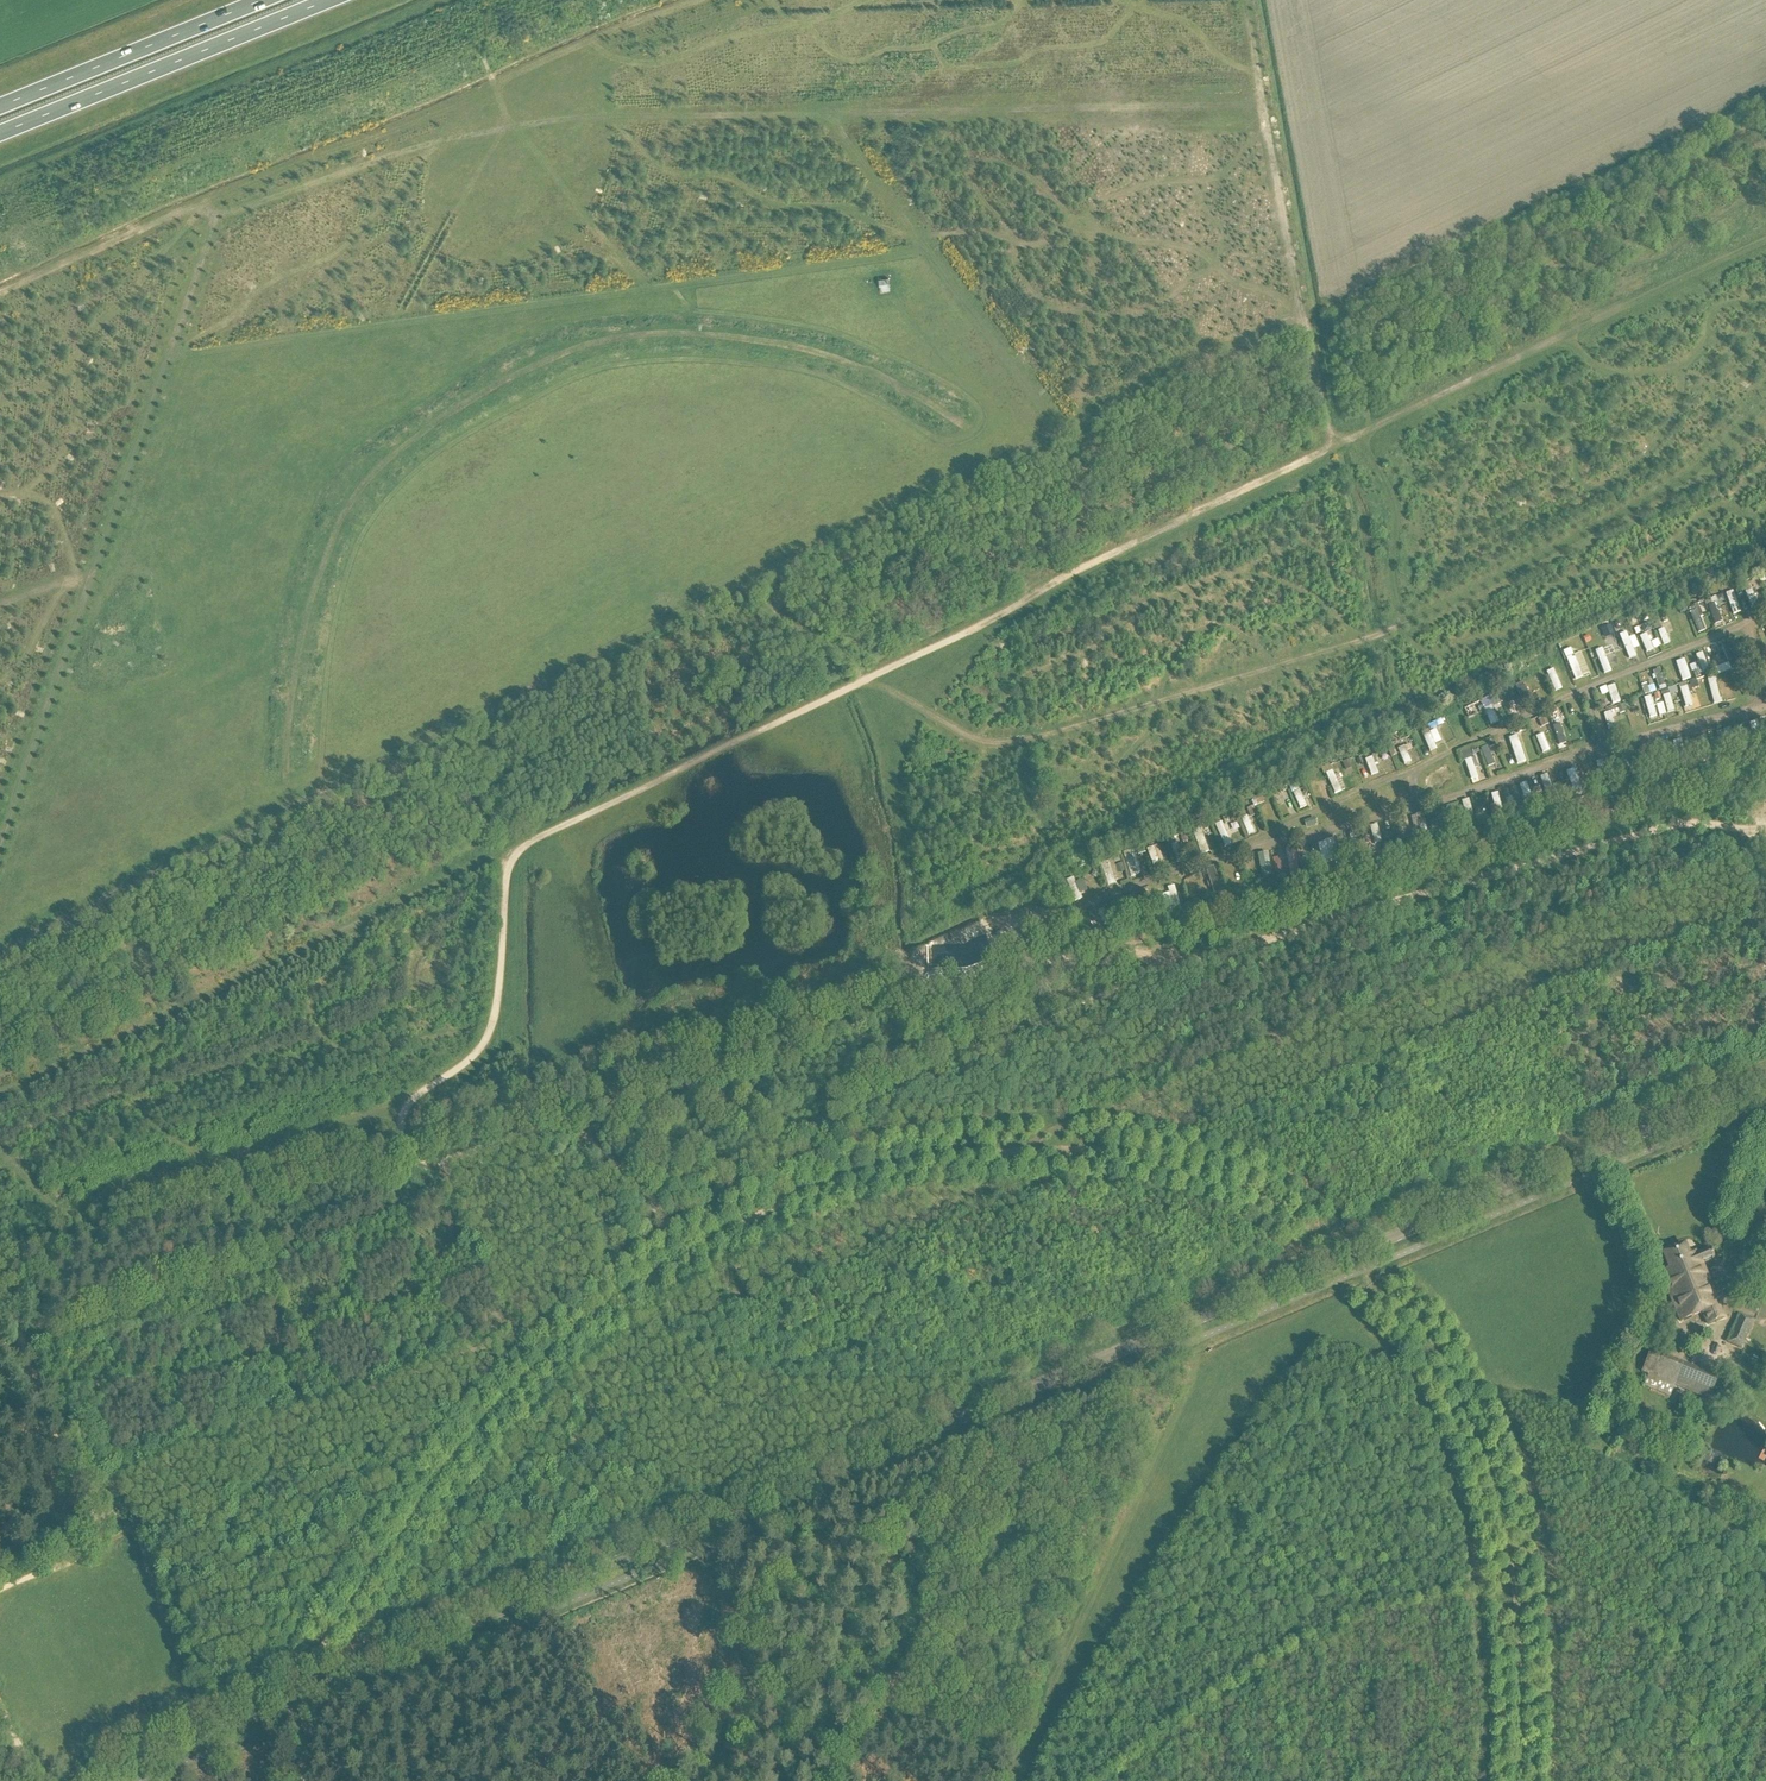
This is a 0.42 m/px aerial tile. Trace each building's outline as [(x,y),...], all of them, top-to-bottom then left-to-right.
[(1724,593),(1706,598),(1714,624),(1725,621),(1720,603),(1726,601),(1724,593)] [(1699,633),(1709,628),(1698,604),(1688,609),(1699,633)] [(162,622),(165,635),(175,633),(172,620),(162,622)] [(1644,626),(1628,632),(1631,639),(1630,640),(1633,645),(1643,641),(1640,635),(1646,632),(1644,626)] [(1666,627),(1659,629),(1664,645),(1671,642),(1666,627)] [(1649,652),(1656,648),(1648,632),(1641,636),(1649,652)] [(1631,641),(1623,644),(1631,660),(1638,657),(1631,641)] [(1703,672),(1709,670),(1702,652),(1696,654),(1703,672)] [(1679,684),(1667,687),(1662,667),(1654,669),(1661,695),(1663,694),(1668,712),(1676,710),(1671,694),(1681,692),(1679,684)] [(1554,673),(1548,675),(1555,692),(1561,690),(1554,673)] [(1694,704),(1693,697),(1700,695),(1696,679),(1679,683),(1685,706),(1694,704)] [(1607,686),(1612,701),(1620,698),(1615,683),(1607,686)] [(1532,684),(1526,687),(1534,704),(1540,700),(1532,684)] [(1644,696),(1650,716),(1657,714),(1652,694),(1644,696)] [(1490,724),(1499,721),(1491,699),(1482,701),(1490,724)] [(1761,723),(1746,723),(1747,739),(1762,738),(1761,723)] [(1423,732),(1431,751),(1438,748),(1435,740),(1442,737),(1437,726),(1423,732)] [(1732,728),(1720,730),(1722,744),(1734,742),(1732,728)] [(1542,752),(1556,747),(1549,730),(1536,736),(1542,752)] [(1460,750),(1471,783),(1488,777),(1484,766),(1495,762),(1488,740),(1460,750)] [(1407,745),(1400,746),(1403,763),(1411,761),(1407,745)] [(1364,759),(1371,775),(1381,771),(1374,754),(1364,759)] [(1599,770),(1604,769),(1600,757),(1595,758),(1599,770)] [(1527,781),(1520,784),(1527,803),(1535,800),(1527,781)] [(1299,791),(1295,793),(1301,806),(1305,804),(1299,791)] [(1500,791),(1491,793),(1494,804),(1491,805),(1493,816),(1505,814),(1500,791)] [(1470,798),(1462,800),(1468,820),(1475,817),(1470,798)] [(1242,817),(1248,834),(1256,831),(1250,814),(1242,817)] [(1422,835),(1429,833),(1424,815),(1417,817),(1422,835)] [(1377,824),(1370,826),(1376,843),(1383,841),(1377,824)] [(1210,852),(1205,827),(1194,829),(1199,854),(1210,852)] [(1159,844),(1148,848),(1156,871),(1167,867),(1159,844)] [(1296,847),(1285,849),(1285,855),(1274,856),(1277,876),(1299,873),(1296,847)] [(1132,877),(1143,874),(1137,853),(1126,856),(1132,877)] [(1108,885),(1120,882),(1114,858),(1101,861),(1108,885)] [(1076,877),(1068,878),(1073,898),(1080,897),(1076,877)] [(1168,887),(1174,907),(1182,905),(1176,884),(1168,887)] [(925,949),(923,974),(968,975),(998,968),(992,942),(962,949),(925,949)] [(1702,1265),(1714,1259),(1711,1252),(1690,1261),(1685,1248),(1665,1256),(1671,1271),(1662,1275),(1682,1323),(1704,1314),(1709,1326),(1725,1320),(1702,1265)] [(1727,1345),(1741,1350),(1752,1322),(1739,1316),(1727,1345)] [(1719,1379),(1652,1351),(1641,1375),(1647,1378),(1643,1387),(1670,1398),(1675,1387),(1710,1402),(1719,1379)]
